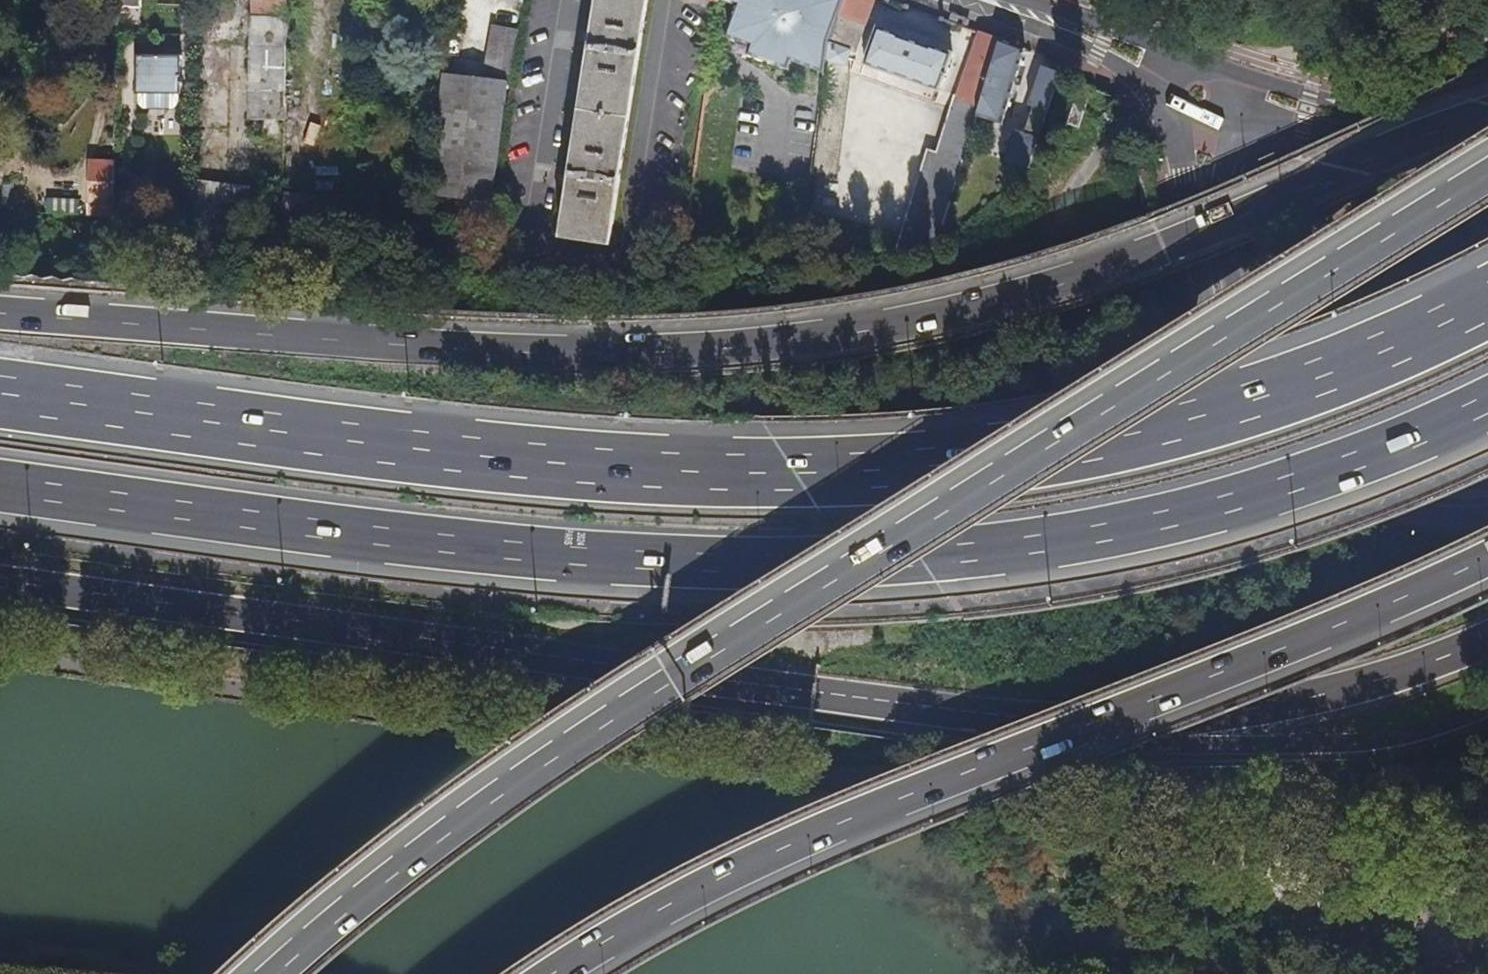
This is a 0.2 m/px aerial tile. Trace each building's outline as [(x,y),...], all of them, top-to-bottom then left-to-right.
[(118,30),(129,30),(130,9),(131,9),(131,1),(142,1),(142,0),(119,0),(118,30)] [(288,31),(289,0),(253,0),(252,29),(277,30),(288,31)] [(560,239),(609,247),(629,118),(648,0),(598,0),(560,239)] [(825,73),(828,44),(844,2),(839,0),(723,0),(741,6),(733,30),(733,35),(735,38),(737,40),(740,41),(736,50),(787,69),(790,60),(825,73)] [(812,168),(831,171),(845,61),(848,52),(854,54),(875,0),(844,0),(844,2),(828,44),(825,73),(812,168)] [(480,74),(506,79),(514,32),(488,27),(480,74)] [(901,37),(878,29),(865,65),(939,92),(952,56),(929,47),(928,49),(901,39),(901,37)] [(276,44),(288,45),(288,31),(277,30),(276,44)] [(895,251),(936,250),(972,134),(977,118),(1001,42),(981,35),(958,99),(962,100),(957,116),(943,161),(935,158),(910,238),(901,235),(895,251)] [(977,118),(986,120),(1002,125),(1018,74),(1024,76),(1031,54),(1001,42),(977,118)] [(250,118),(286,120),(288,45),(276,44),(252,44),(250,118)] [(181,58),(138,57),(137,94),(180,96),(181,58)] [(1026,133),(1038,139),(1060,74),(1043,68),(1030,105),(1037,108),(1034,116),(1031,116),(1026,133)] [(429,198),(490,207),(506,86),(442,76),(429,198)] [(949,113),(935,158),(943,161),(957,116),(949,113)] [(977,118),(972,134),(981,136),(986,120),(977,118)] [(1009,160),(1029,166),(1038,139),(1026,133),(1022,143),(1015,141),(1009,160)] [(90,211),(112,213),(114,164),(92,163),(90,211)] [(195,196),(194,222),(209,224),(209,198),(195,196)] [(346,244),(357,245),(358,236),(346,234),(346,244)]
